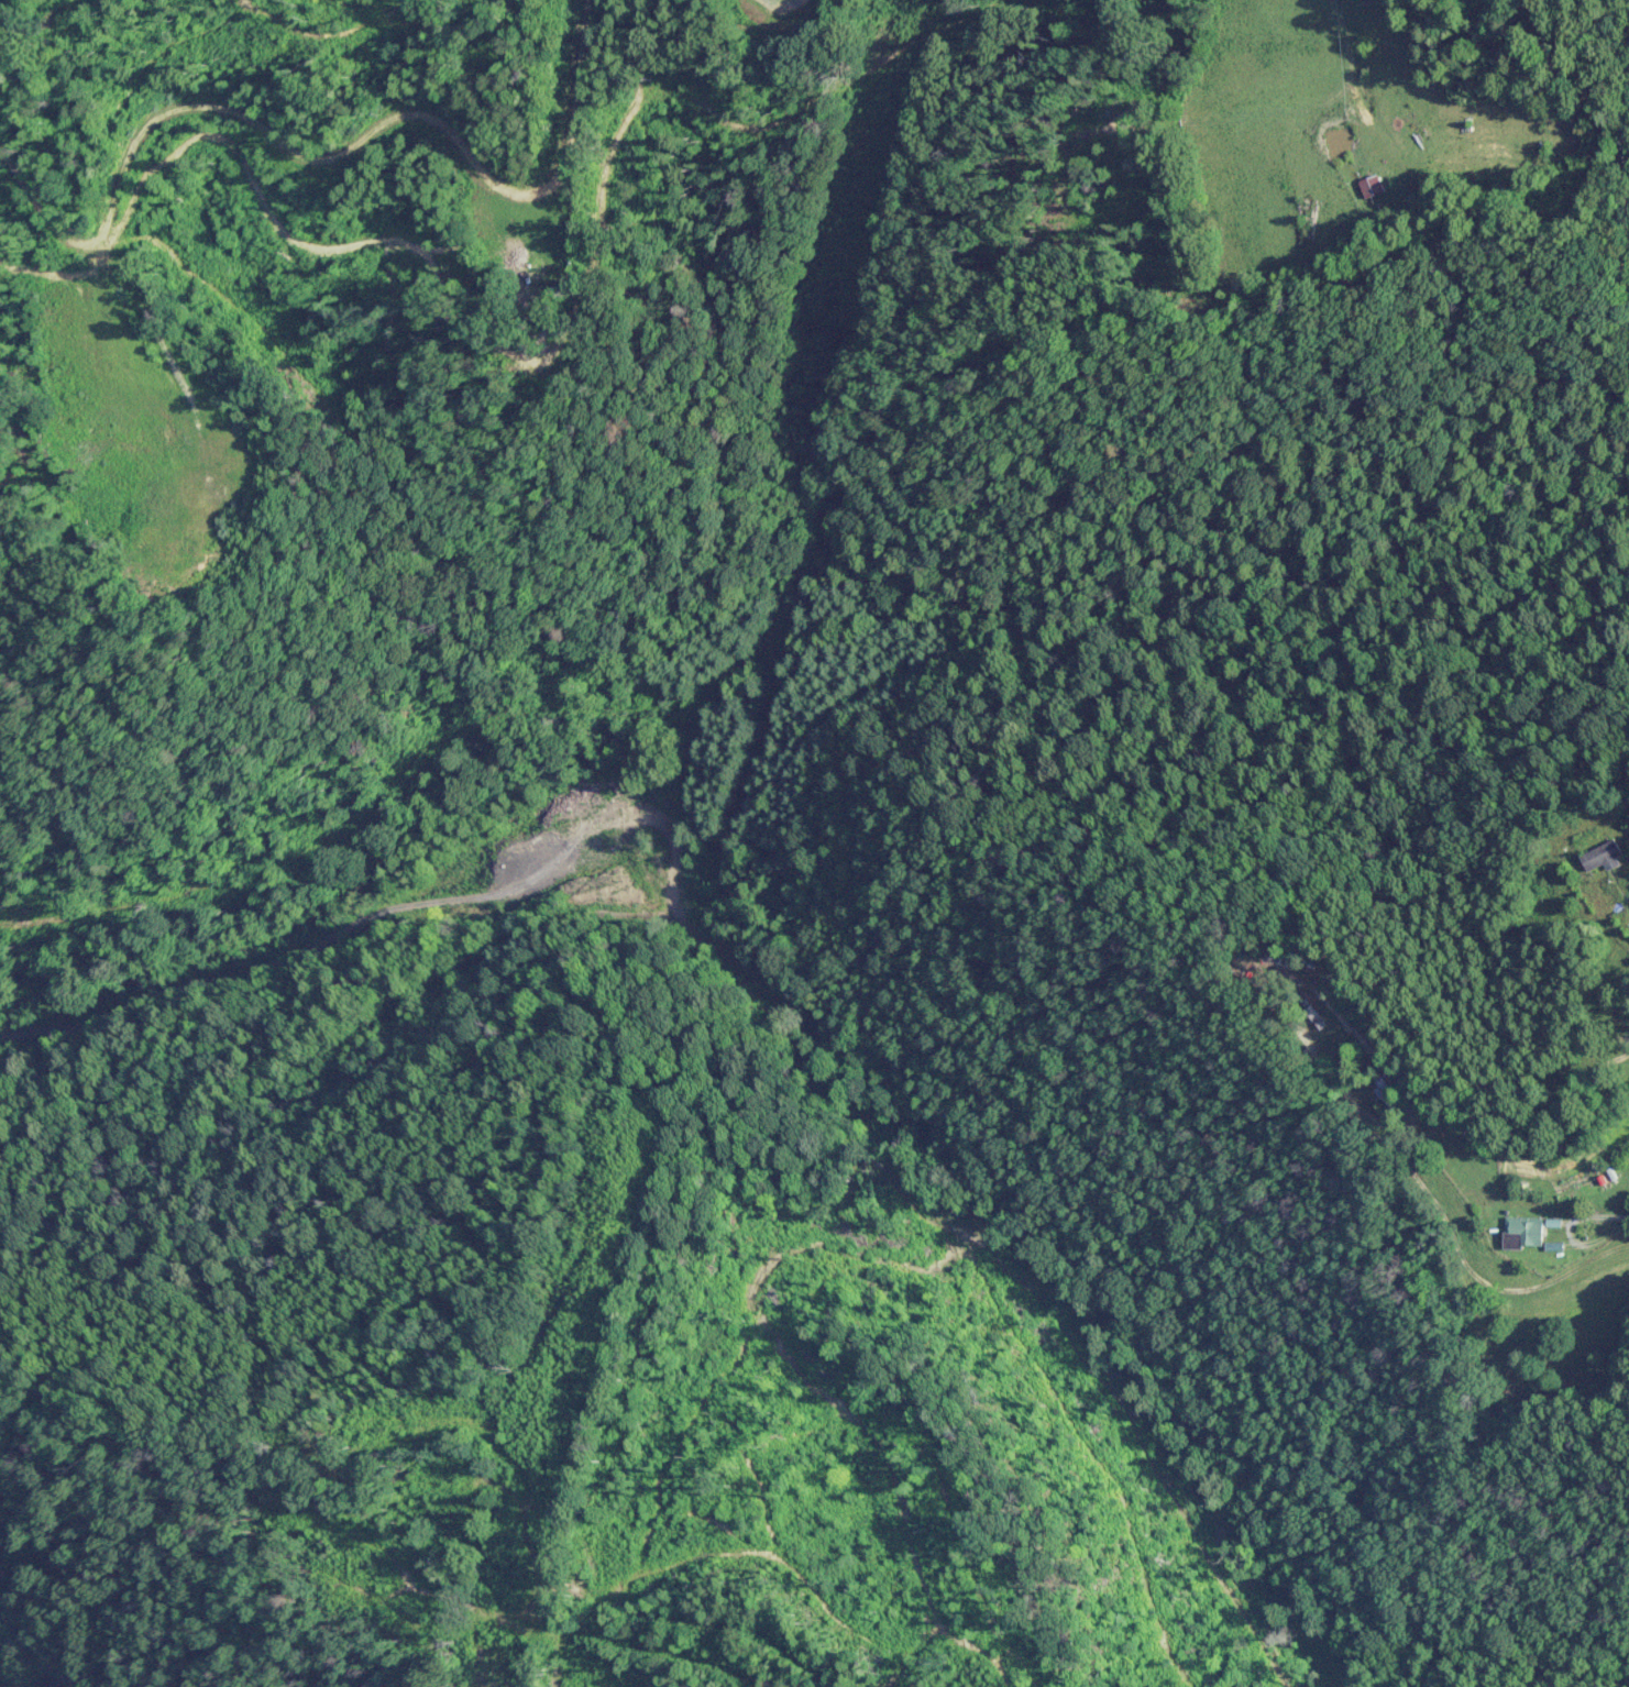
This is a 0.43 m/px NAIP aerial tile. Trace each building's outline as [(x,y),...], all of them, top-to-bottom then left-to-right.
[(1386,192),(1380,174),(1361,181),(1368,199),(1386,192)] [(1625,855),(1618,839),(1583,855),(1591,873),(1607,865),(1610,871),(1622,865),(1619,857),(1625,855)] [(1306,1010),(1322,1032),(1330,1026),(1314,1004),(1306,1010)] [(1544,1217),(1506,1217),(1506,1248),(1544,1248),(1544,1217)]
